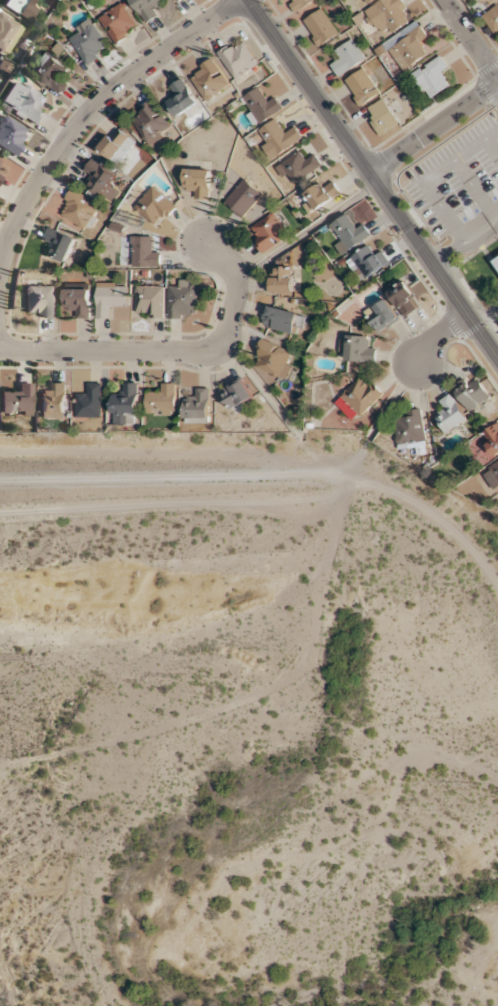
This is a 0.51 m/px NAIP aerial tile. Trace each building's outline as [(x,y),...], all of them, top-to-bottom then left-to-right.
[(28,22),(36,9),(29,4),(32,0),(5,0),(1,6),(28,22)] [(158,15),(153,6),(161,2),(160,0),(132,0),(145,23),(158,15)] [(287,2),(295,13),(312,0),(290,0),(287,2)] [(381,37),(412,19),(402,0),(381,0),(365,9),(381,37)] [(138,29),(123,3),(98,17),(114,44),(138,29)] [(482,17),(494,33),(497,30),(497,4),(482,17)] [(301,21),(318,47),(338,34),(322,8),(301,21)] [(22,27),(0,14),(0,49),(7,53),(22,27)] [(86,65),(108,49),(88,20),(65,36),(86,65)] [(383,44),(402,72),(435,49),(416,21),(383,44)] [(258,63),(239,38),(217,54),(235,79),(258,63)] [(333,50),(340,62),(331,67),(337,76),(364,60),(352,39),(333,50)] [(67,69),(50,53),(33,70),(58,94),(68,83),(60,76),(67,69)] [(451,72),(440,56),(412,74),(429,100),(449,86),(443,77),(451,72)] [(230,84),(211,58),(188,76),(206,101),(230,84)] [(343,82),(360,106),(380,92),(363,68),(343,82)] [(170,87),(175,95),(165,101),(176,117),(197,103),(181,79),(170,87)] [(50,99),(14,80),(0,106),(36,125),(50,99)] [(258,126),(281,108),(262,85),(239,103),(258,126)] [(382,137),(400,125),(382,99),(364,111),(382,137)] [(151,145),(172,126),(149,102),(129,121),(151,145)] [(30,132),(4,115),(0,121),(0,147),(15,156),(30,132)] [(266,137),(259,142),(273,159),(301,137),(294,127),(287,133),(275,118),(260,130),(266,137)] [(99,145),(112,163),(135,145),(125,131),(115,138),(112,134),(99,145)] [(321,164),(313,154),(305,160),(298,151),(275,168),(290,188),(321,164)] [(82,170),(90,179),(87,182),(104,201),(116,191),(109,182),(113,179),(96,158),(82,170)] [(209,199),(210,170),(185,168),(184,188),(193,189),(193,199),(209,199)] [(261,193),(242,179),(224,204),(242,218),(261,193)] [(176,206),(153,186),(134,208),(156,228),(176,206)] [(57,211),(83,230),(99,207),(73,188),(57,211)] [(263,252),(288,234),(272,213),(248,230),(263,252)] [(342,255),(369,234),(357,219),(351,224),(344,215),(331,225),(342,240),(335,245),(342,255)] [(65,262),(76,239),(49,226),(42,240),(50,244),(46,253),(65,262)] [(159,248),(151,248),(151,236),(131,236),(131,267),(159,267),(159,248)] [(379,251),(374,254),(367,245),(347,261),(362,281),(387,262),(379,251)] [(270,294),(291,294),(291,267),(270,267),(270,294)] [(388,291),(400,316),(419,306),(406,281),(388,291)] [(167,318),(197,318),(197,282),(167,282),(167,318)] [(96,318),(109,318),(109,308),(127,308),(127,283),(96,283),(96,318)] [(163,317),(163,286),(136,286),(136,317),(163,317)] [(25,287),(25,317),(54,317),(54,287),(25,287)] [(364,313),(379,334),(400,319),(385,298),(364,313)] [(260,327),(297,335),(301,314),(265,306),(260,327)] [(375,347),(367,346),(368,337),(348,335),(345,360),(373,363),(375,347)] [(289,382),(295,367),(286,364),(291,351),(263,339),(251,366),(289,382)] [(382,394),(359,375),(340,398),(363,417),(382,394)] [(490,399),(477,377),(455,390),(467,412),(490,399)] [(252,400),(243,379),(220,389),(228,409),(252,400)] [(65,382),(49,382),(49,391),(39,391),(39,418),(65,418),(65,382)] [(0,414),(32,414),(32,383),(21,383),(21,392),(0,392),(0,414)] [(75,418),(101,418),(101,383),(85,383),(85,394),(75,394),(75,418)] [(137,383),(120,383),(120,393),(112,393),(112,425),(137,425),(137,383)] [(175,383),(156,383),(156,394),(145,394),(145,415),(175,415),(175,383)] [(209,389),(195,389),(195,398),(185,398),(185,423),(209,423),(209,389)] [(436,405),(441,412),(434,418),(446,434),(467,418),(450,394),(436,405)] [(425,443),(419,410),(393,414),(398,448),(425,443)] [(480,436),(495,456),(497,454),(497,422),(480,436)] [(497,489),(497,461),(481,474),(494,492),(497,489)]
